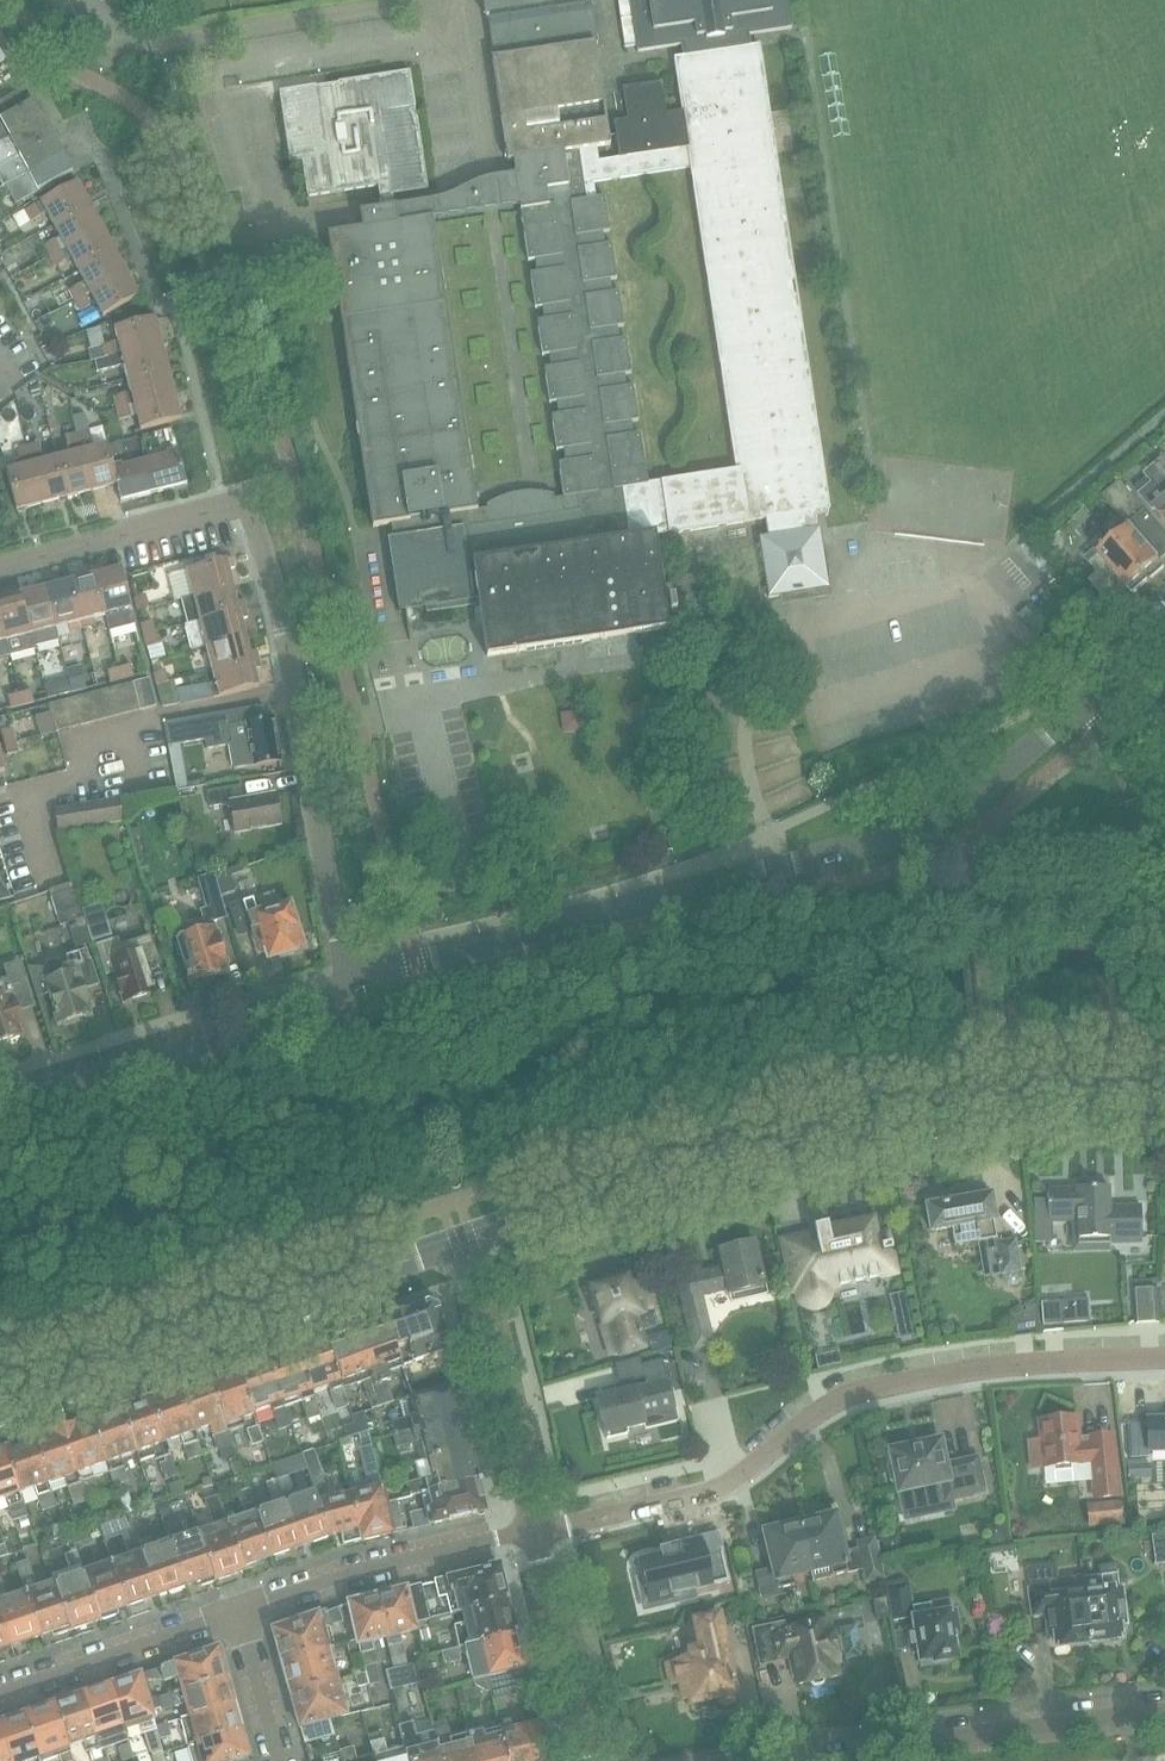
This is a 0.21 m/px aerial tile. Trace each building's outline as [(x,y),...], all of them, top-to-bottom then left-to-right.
[(493,58),(492,58),(507,161),(513,160),(515,175),(497,178),(488,180),(480,182),(471,186),(454,194),(446,198),(437,200),(429,202),(394,207),(393,196),(428,191),(417,119),(416,119),(415,108),(416,108),(410,72),(338,82),(338,84),(316,87),(316,86),(279,91),(290,163),(302,162),(307,197),(378,186),(381,209),(360,212),(362,229),(328,234),(373,527),(391,524),(393,538),(387,539),(388,541),(393,540),(404,607),(398,608),(398,610),(425,606),(426,612),(479,604),(487,656),(669,629),(655,536),(655,534),(630,538),(623,489),(648,485),(648,484),(640,433),(632,435),(630,422),(638,421),(633,386),(625,387),(623,375),(631,373),(626,339),(618,340),(616,327),(624,326),(619,291),(611,293),(609,280),(617,279),(612,244),(604,245),(602,233),(610,231),(604,197),(596,198),(587,199),(579,150),(597,148),(611,145),(595,45),(598,44),(591,1),(588,1),(588,0),(483,0),(486,18),(487,18),(490,38),(500,37),(502,45),(492,56),(493,58)] [(638,52),(689,44),(691,55),(685,56),(685,57),(674,58),(683,112),(667,114),(662,83),(623,88),(628,120),(615,122),(620,158),(599,161),(597,148),(579,150),(587,199),(596,198),(593,182),(690,167),(736,470),(648,484),(648,485),(623,489),(630,538),(655,534),(655,536),(766,519),(768,535),(759,537),(768,598),(781,596),(781,595),(784,595),(783,593),(797,591),(811,589),(811,592),(812,592),(817,598),(825,597),(828,589),(829,589),(820,528),(817,528),(815,517),(821,517),(828,516),(827,510),(829,509),(760,45),(749,47),(749,46),(742,47),(742,41),(741,36),(792,28),(788,0),(630,0),(638,52)] [(0,95),(0,96),(7,108),(28,95),(20,82),(0,95)] [(43,120),(34,102),(0,120),(4,128),(0,130),(0,144),(43,120)] [(53,138),(43,120),(0,144),(0,167),(53,138)] [(6,186),(16,180),(16,181),(62,156),(53,138),(0,167),(0,181),(3,187),(6,186)] [(6,186),(3,187),(0,189),(0,197),(2,201),(11,196),(16,204),(72,174),(62,156),(16,181),(16,180),(6,186)] [(40,202),(53,226),(90,206),(77,182),(40,202)] [(24,211),(30,222),(41,216),(35,205),(24,211)] [(53,226),(66,249),(102,229),(90,206),(53,226)] [(66,249),(78,270),(114,251),(102,229),(66,249)] [(43,245),(48,255),(59,249),(53,239),(43,245)] [(59,249),(48,255),(54,266),(65,260),(59,249)] [(78,270),(91,294),(127,274),(114,251),(78,270)] [(127,274),(91,294),(103,317),(139,297),(127,274)] [(67,290),(73,300),(84,295),(78,284),(67,290)] [(84,295),(73,300),(79,311),(90,305),(84,295)] [(115,328),(121,354),(161,344),(155,318),(115,328)] [(101,347),(104,359),(115,356),(112,344),(101,347)] [(121,354),(128,379),(168,369),(161,344),(121,354)] [(118,367),(115,356),(104,359),(95,362),(98,373),(118,367)] [(128,379),(134,403),(174,393),(168,369),(128,379)] [(174,393),(134,403),(141,430),(181,420),(174,393)] [(114,397),(117,409),(128,406),(125,394),(114,397)] [(131,417),(128,406),(117,409),(119,420),(131,417)] [(88,431),(77,434),(80,445),(91,442),(88,431)] [(80,445),(77,434),(65,437),(68,448),(80,445)] [(42,455),(39,444),(27,447),(30,458),(42,455)] [(107,445),(81,451),(92,491),(116,485),(111,465),(112,465),(107,445)] [(30,458),(27,447),(15,450),(18,461),(30,458)] [(167,454),(143,460),(152,494),(187,486),(177,448),(166,451),(167,454)] [(81,451),(56,458),(67,498),(92,491),(81,451)] [(1155,464),(1164,476),(1164,455),(1155,464)] [(56,458),(32,464),(42,504),(67,498),(56,458)] [(122,462),(112,465),(111,465),(121,502),(152,494),(143,460),(122,465),(122,462)] [(42,504),(32,464),(6,471),(16,511),(42,504)] [(1155,464),(1143,473),(1152,483),(1139,494),(1153,511),(1156,508),(1164,519),(1164,476),(1155,464)] [(1114,540),(1149,581),(1151,579),(1164,567),(1164,566),(1160,560),(1164,556),(1164,534),(1120,482),(1104,496),(1130,527),(1114,540)] [(1149,581),(1114,540),(1099,553),(1095,549),(1086,557),(1098,571),(1088,580),(1109,604),(1119,595),(1117,593),(1126,586),(1133,594),(1147,582),(1148,582),(1149,581)] [(174,601),(181,600),(233,586),(229,570),(235,568),(233,559),(168,575),(174,601)] [(93,569),(105,615),(109,631),(135,625),(121,568),(103,573),(102,567),(93,569)] [(87,577),(70,581),(82,630),(95,626),(93,619),(105,615),(93,569),(85,571),(87,577)] [(52,580),(44,582),(56,628),(69,625),(71,633),(82,630),(70,581),(53,586),(52,580)] [(37,590),(20,594),(34,647),(35,647),(59,641),(44,582),(35,584),(37,590)] [(188,624),(245,610),(243,601),(237,603),(233,586),(181,600),(188,624)] [(6,641),(10,656),(36,650),(35,647),(34,647),(20,594),(4,598),(2,592),(0,593),(0,616),(6,641)] [(135,599),(138,611),(149,608),(146,596),(135,599)] [(191,650),(206,646),(246,636),(242,619),(248,618),(245,610),(188,624),(185,625),(191,650)] [(159,612),(161,634),(177,633),(175,611),(159,612)] [(152,621),(141,624),(144,635),(155,632),(152,621)] [(365,627),(354,630),(358,649),(370,648),(365,627)] [(158,645),(155,632),(144,635),(147,647),(158,645)] [(206,646),(212,671),(258,659),(256,651),(250,653),(246,636),(206,646)] [(258,659),(212,671),(215,683),(208,685),(212,698),(219,697),(259,687),(254,669),(260,668),(258,659)] [(66,669),(69,681),(73,693),(86,690),(80,665),(66,669)] [(130,666),(120,669),(123,680),(133,677),(130,666)] [(123,680),(120,669),(107,672),(110,683),(123,680)] [(165,671),(154,674),(157,685),(168,682),(165,671)] [(140,711),(156,706),(149,679),(133,683),(140,711)] [(73,693),(69,681),(57,684),(60,697),(73,693)] [(168,683),(168,682),(157,685),(162,707),(180,704),(174,681),(168,683)] [(133,683),(120,686),(127,714),(140,711),(133,683)] [(109,689),(116,717),(127,714),(120,686),(109,689)] [(109,689),(97,692),(104,720),(116,717),(109,689)] [(30,691),(20,693),(23,706),(33,704),(30,691)] [(104,720),(97,692),(86,695),(93,723),(104,720)] [(23,706),(20,693),(6,697),(9,710),(23,706)] [(93,723),(86,695),(74,698),(81,726),(93,723)] [(81,726),(74,698),(63,701),(70,728),(81,726)] [(70,728),(63,701),(49,704),(56,732),(70,728)] [(205,740),(206,747),(229,743),(233,770),(281,761),(274,719),(266,720),(263,706),(164,723),(176,790),(188,788),(181,744),(205,740)] [(2,732),(5,744),(15,741),(12,729),(2,732)] [(15,741),(5,744),(7,755),(18,753),(15,741)] [(230,804),(235,833),(280,825),(275,795),(243,800),(241,786),(207,792),(209,808),(230,804)] [(55,811),(59,832),(123,821),(120,800),(55,811)] [(177,938),(183,956),(188,974),(186,975),(188,980),(190,980),(191,983),(228,972),(225,963),(227,962),(218,933),(216,934),(212,922),(228,917),(214,875),(198,880),(207,909),(199,911),(204,929),(177,938)] [(11,899),(0,881),(0,902),(11,899)] [(49,891),(56,914),(59,923),(82,916),(72,884),(49,891)] [(266,952),(268,959),(298,950),(291,928),(297,927),(290,905),(266,913),(264,909),(257,911),(253,899),(231,906),(239,932),(251,928),(259,954),(266,952)] [(108,937),(101,917),(85,922),(92,942),(108,937)] [(84,918),(68,924),(75,948),(85,944),(92,942),(85,922),(84,918)] [(115,974),(114,975),(120,995),(121,995),(123,1004),(155,994),(146,964),(158,960),(151,937),(121,947),(118,938),(97,945),(106,974),(114,972),(115,974)] [(90,960),(87,950),(67,956),(70,966),(63,968),(61,963),(56,960),(51,960),(47,963),(45,968),(30,967),(28,967),(37,998),(50,994),(55,1010),(53,1011),(55,1016),(57,1015),(60,1024),(64,1023),(64,1025),(78,1021),(77,1019),(88,1015),(86,1008),(91,1007),(85,989),(99,984),(91,959),(90,960)] [(10,1043),(9,1040),(21,1037),(20,1035),(17,1028),(24,1026),(19,1010),(33,1005),(26,982),(24,983),(18,964),(4,969),(8,981),(0,984),(0,1047),(10,1043)] [(1077,1189),(1048,1190),(1048,1215),(1077,1214),(1078,1244),(1110,1243),(1110,1237),(1142,1236),(1141,1206),(1109,1207),(1109,1187),(1077,1187),(1077,1189)] [(998,1249),(1002,1273),(1020,1270),(1015,1240),(997,1243),(993,1220),(995,1220),(991,1195),(948,1202),(948,1201),(940,1203),(941,1204),(927,1206),(931,1231),(952,1227),(955,1246),(978,1242),(980,1252),(998,1249)] [(814,1233),(782,1240),(788,1268),(793,1267),(799,1295),(804,1303),(812,1306),(821,1304),(826,1298),(827,1289),(828,1289),(827,1288),(840,1285),(850,1283),(854,1282),(864,1280),(869,1279),(879,1277),(879,1276),(889,1274),(889,1275),(897,1274),(895,1266),(894,1266),(891,1252),(892,1252),(891,1245),(890,1245),(887,1233),(880,1235),(879,1231),(877,1222),(876,1217),(869,1218),(860,1220),(854,1221),(845,1223),(838,1225),(839,1230),(829,1232),(827,1224),(817,1227),(817,1226),(813,1227),(814,1233)] [(767,1296),(754,1243),(719,1251),(723,1267),(696,1274),(695,1273),(691,1274),(692,1277),(677,1280),(686,1315),(693,1351),(715,1347),(704,1296),(714,1293),(729,1290),(730,1295),(744,1291),(746,1301),(767,1296)] [(613,1357),(636,1350),(645,1347),(639,1328),(657,1322),(647,1288),(645,1289),(638,1265),(623,1269),(624,1274),(588,1285),(595,1308),(597,1307),(613,1357)] [(1160,1322),(1158,1290),(1133,1291),(1136,1324),(1160,1322)] [(1089,1321),(1087,1299),(1062,1300),(1064,1323),(1089,1321)] [(430,1301),(429,1301),(385,1317),(402,1365),(403,1367),(406,1376),(452,1361),(438,1306),(438,1304),(437,1303),(435,1302),(433,1301),(432,1301),(430,1301)] [(402,1365),(385,1317),(354,1327),(381,1407),(394,1402),(388,1382),(392,1381),(389,1372),(403,1367),(402,1365)] [(381,1407),(354,1327),(326,1337),(344,1388),(362,1382),(372,1410),(381,1407)] [(344,1388),(326,1337),(315,1341),(314,1339),(304,1343),(305,1344),(296,1347),(313,1394),(329,1388),(337,1411),(350,1407),(344,1388)] [(313,1394),(296,1347),(286,1351),(285,1349),(275,1353),(276,1354),(269,1357),(280,1393),(298,1387),(309,1420),(321,1416),(313,1394)] [(816,1356),(818,1368),(841,1363),(839,1351),(816,1356)] [(280,1393),(269,1357),(256,1361),(256,1359),(246,1363),(247,1364),(238,1367),(255,1414),(272,1408),(280,1430),(292,1426),(280,1393)] [(646,1387),(597,1398),(605,1433),(606,1433),(607,1439),(628,1434),(627,1428),(645,1424),(643,1415),(675,1407),(668,1381),(663,1359),(642,1364),(641,1364),(644,1378),(646,1387)] [(238,1367),(237,1368),(237,1369),(225,1373),(225,1374),(224,1374),(220,1374),(214,1375),(211,1378),(210,1379),(209,1377),(208,1378),(227,1431),(244,1426),(241,1419),(255,1414),(238,1367)] [(457,1386),(454,1371),(407,1381),(413,1397),(457,1386)] [(227,1431),(208,1378),(198,1381),(198,1382),(196,1384),(192,1383),(185,1385),(183,1388),(180,1388),(180,1387),(179,1388),(191,1422),(206,1417),(217,1450),(232,1445),(227,1431)] [(465,1418),(457,1386),(413,1397),(413,1398),(399,1401),(404,1422),(390,1425),(393,1436),(465,1418)] [(191,1422),(179,1388),(169,1391),(169,1392),(167,1394),(163,1393),(157,1395),(154,1398),(151,1398),(151,1397),(150,1398),(162,1433),(176,1428),(188,1461),(203,1455),(191,1422)] [(174,1466),(162,1433),(150,1398),(140,1401),(140,1402),(138,1404),(134,1403),(128,1405),(125,1408),(122,1408),(122,1407),(121,1408),(136,1452),(150,1447),(155,1461),(164,1458),(165,1462),(160,1464),(165,1480),(178,1476),(174,1466)] [(136,1452),(121,1408),(90,1418),(109,1473),(110,1476),(114,1486),(129,1481),(125,1471),(120,1457),(136,1452)] [(363,1412),(352,1416),(355,1423),(344,1427),(347,1438),(369,1431),(363,1412)] [(1040,1420),(1041,1440),(1029,1441),(1032,1468),(1044,1467),(1044,1468),(1091,1463),(1094,1499),(1118,1496),(1112,1435),(1078,1438),(1076,1417),(1040,1420)] [(109,1473),(90,1418),(62,1428),(87,1502),(101,1497),(94,1478),(109,1473)] [(473,1450),(465,1418),(393,1436),(396,1449),(420,1443),(425,1461),(473,1450)] [(1128,1424),(1129,1458),(1148,1457),(1148,1453),(1164,1452),(1164,1418),(1147,1419),(1147,1424),(1128,1424)] [(259,1426),(246,1430),(252,1447),(265,1443),(259,1426)] [(87,1502),(62,1428),(33,1438),(52,1492),(68,1487),(74,1506),(87,1502)] [(52,1492),(33,1438),(3,1448),(19,1493),(34,1488),(42,1511),(57,1506),(52,1492)] [(891,1451),(894,1465),(891,1466),(893,1477),(896,1477),(903,1510),(985,1493),(977,1455),(944,1462),(940,1441),(891,1451)] [(19,1493),(3,1448),(0,1449),(0,1500),(5,1498),(13,1521),(27,1516),(19,1493)] [(349,1495),(360,1542),(392,1534),(381,1488),(372,1450),(360,1453),(367,1481),(349,1486),(351,1495),(349,1495)] [(480,1480),(473,1450),(425,1461),(415,1463),(420,1482),(406,1485),(409,1498),(421,1495),(480,1480)] [(294,1489),(289,1475),(275,1480),(280,1494),(283,1493),(294,1489)] [(280,1494),(275,1480),(266,1483),(274,1506),(254,1513),(269,1558),(299,1548),(283,1503),(286,1502),(283,1493),(280,1494)] [(485,1499),(480,1480),(421,1495),(425,1510),(411,1514),(414,1529),(482,1513),(484,1508),(482,1500),(485,1499)] [(238,1494),(242,1507),(253,1503),(249,1490),(238,1494)] [(313,1492),(286,1502),(283,1503),(299,1548),(328,1538),(316,1503),(313,1492)] [(228,1522),(219,1495),(205,1500),(213,1527),(197,1532),(213,1582),(243,1572),(227,1522),(228,1522)] [(360,1542),(349,1495),(316,1503),(328,1538),(340,1533),(343,1546),(360,1542)] [(1086,1506),(1089,1529),(1123,1525),(1120,1502),(1086,1506)] [(245,1516),(228,1522),(227,1522),(243,1572),(263,1565),(262,1561),(269,1558),(254,1513),(245,1516)] [(819,1514),(798,1519),(809,1566),(812,1565),(815,1576),(865,1564),(868,1578),(885,1574),(878,1542),(875,1542),(874,1538),(857,1543),(859,1550),(843,1554),(834,1516),(820,1519),(819,1514)] [(809,1566),(798,1519),(778,1524),(779,1529),(765,1532),(774,1571),(758,1574),(763,1598),(781,1594),(781,1590),(798,1586),(794,1570),(809,1566)] [(136,1542),(132,1529),(122,1533),(129,1556),(111,1562),(126,1607),(155,1597),(139,1552),(136,1542)] [(84,1530),(70,1534),(74,1545),(87,1540),(84,1530)] [(213,1582),(197,1532),(168,1542),(183,1588),(195,1584),(197,1588),(213,1582)] [(1152,1536),(1156,1564),(1164,1564),(1164,1535),(1152,1536)] [(183,1588),(168,1542),(153,1547),(150,1537),(136,1542),(139,1552),(155,1597),(183,1588)] [(637,1579),(642,1598),(672,1591),(672,1594),(728,1581),(722,1553),(706,1557),(704,1547),(677,1553),(676,1549),(662,1552),(663,1556),(639,1562),(643,1578),(637,1579)] [(84,1571),(76,1551),(65,1555),(72,1575),(54,1582),(70,1631),(99,1621),(82,1572),(84,1571)] [(38,1587),(28,1560),(16,1564),(25,1592),(24,1592),(39,1637),(51,1633),(53,1637),(70,1631),(54,1582),(38,1587)] [(126,1607),(111,1562),(84,1571),(82,1572),(99,1621),(119,1615),(117,1610),(126,1607)] [(1029,1588),(1030,1591),(1033,1615),(1046,1613),(1049,1634),(1055,1633),(1057,1646),(1088,1642),(1080,1578),(1058,1580),(1056,1564),(1028,1567),(1031,1587),(1029,1588)] [(1098,1576),(1080,1578),(1088,1642),(1121,1638),(1119,1625),(1126,1624),(1122,1588),(1117,1588),(1114,1565),(1097,1567),(1098,1576)] [(495,1568),(455,1578),(436,1582),(440,1597),(446,1595),(450,1614),(451,1616),(461,1613),(509,1601),(505,1583),(503,1584),(500,1571),(495,1568)] [(1,1577),(0,1577),(0,1614),(11,1647),(39,1637),(24,1592),(8,1597),(1,1577)] [(916,1629),(909,1630),(908,1630),(912,1651),(919,1650),(921,1660),(934,1658),(935,1662),(956,1658),(953,1635),(958,1634),(953,1600),(913,1606),(909,1583),(887,1586),(892,1621),(914,1617),(916,1629)] [(426,1609),(420,1586),(403,1590),(413,1625),(429,1621),(428,1619),(426,1609)] [(413,1625),(403,1590),(375,1597),(387,1638),(394,1666),(407,1663),(400,1635),(414,1632),(413,1625)] [(387,1638),(375,1597),(348,1603),(357,1640),(361,1655),(365,1673),(368,1685),(381,1682),(376,1663),(379,1663),(373,1642),(387,1638)] [(883,1600),(865,1607),(881,1643),(898,1635),(883,1600)] [(509,1601),(461,1613),(462,1620),(463,1624),(453,1627),(458,1649),(517,1634),(513,1617),(511,1617),(509,1608),(507,1602),(509,1601)] [(338,1608),(326,1612),(326,1611),(275,1629),(273,1633),(281,1661),(328,1647),(337,1645),(331,1625),(343,1621),(338,1608)] [(462,1620),(461,1613),(451,1616),(450,1614),(428,1619),(429,1621),(413,1625),(414,1632),(417,1634),(450,1626),(452,1623),(462,1620)] [(0,1614),(0,1651),(11,1647),(0,1614)] [(734,1697),(733,1690),(736,1689),(733,1672),(729,1673),(717,1618),(697,1622),(702,1649),(692,1651),(693,1660),(672,1664),(676,1683),(680,1683),(684,1700),(692,1698),(693,1701),(718,1696),(718,1700),(721,1704),(725,1706),(730,1705),(733,1702),(734,1697)] [(827,1631),(825,1621),(786,1629),(785,1621),(753,1627),(760,1666),(761,1665),(760,1662),(791,1656),(794,1673),(797,1673),(799,1685),(811,1682),(814,1686),(823,1684),(824,1680),(840,1676),(837,1664),(839,1663),(837,1652),(843,1651),(845,1659),(862,1655),(855,1625),(838,1628),(840,1636),(834,1638),(832,1629),(827,1631)] [(517,1634),(458,1649),(439,1654),(442,1667),(461,1663),(459,1656),(465,1654),(472,1680),(486,1676),(525,1668),(517,1634)] [(361,1655),(357,1640),(347,1643),(350,1657),(361,1655)] [(337,1680),(328,1647),(281,1661),(290,1693),(337,1680)] [(215,1649),(160,1669),(164,1683),(180,1677),(185,1691),(227,1679),(220,1651),(215,1649)] [(385,1669),(389,1689),(403,1686),(402,1680),(417,1677),(418,1683),(420,1683),(416,1663),(385,1669)] [(528,1682),(525,1668),(486,1676),(490,1691),(528,1682)] [(368,1685),(365,1673),(355,1675),(358,1688),(368,1685)] [(139,1676),(111,1685),(129,1739),(144,1734),(150,1753),(152,1752),(155,1760),(166,1760),(139,1676)] [(486,1676),(472,1680),(473,1684),(486,1692),(490,1691),(486,1676)] [(234,1704),(227,1679),(185,1691),(161,1698),(164,1710),(188,1703),(192,1717),(234,1704)] [(347,1714),(337,1680),(290,1693),(300,1728),(330,1720),(330,1718),(347,1714)] [(111,1685),(82,1695),(99,1746),(112,1741),(114,1747),(117,1746),(122,1760),(125,1760),(135,1758),(129,1739),(111,1685)] [(99,1746),(82,1695),(54,1705),(69,1751),(82,1746),(84,1754),(100,1749),(99,1746)] [(241,1731),(234,1704),(192,1717),(169,1724),(173,1737),(196,1730),(200,1743),(241,1731)] [(54,1705),(25,1715),(39,1760),(72,1760),(69,1751),(54,1705)] [(535,1710),(520,1714),(523,1729),(500,1734),(506,1760),(547,1760),(535,1710)] [(25,1715),(0,1724),(0,1734),(9,1760),(39,1760),(25,1715)] [(335,1735),(330,1720),(300,1728),(304,1744),(335,1735)] [(412,1721),(397,1725),(404,1749),(407,1760),(441,1760),(436,1743),(419,1747),(412,1721)] [(468,1733),(475,1760),(506,1760),(500,1734),(498,1726),(468,1733)] [(436,1743),(441,1760),(475,1760),(468,1733),(450,1738),(447,1727),(433,1731),(436,1743)] [(241,1731),(200,1743),(191,1745),(196,1760),(235,1760),(249,1757),(241,1731)] [(382,1731),(368,1735),(370,1743),(373,1757),(374,1760),(407,1760),(404,1749),(388,1753),(382,1731)] [(0,1734),(0,1760),(9,1760),(0,1734)] [(354,1747),(339,1751),(342,1760),(357,1760),(354,1747)]
